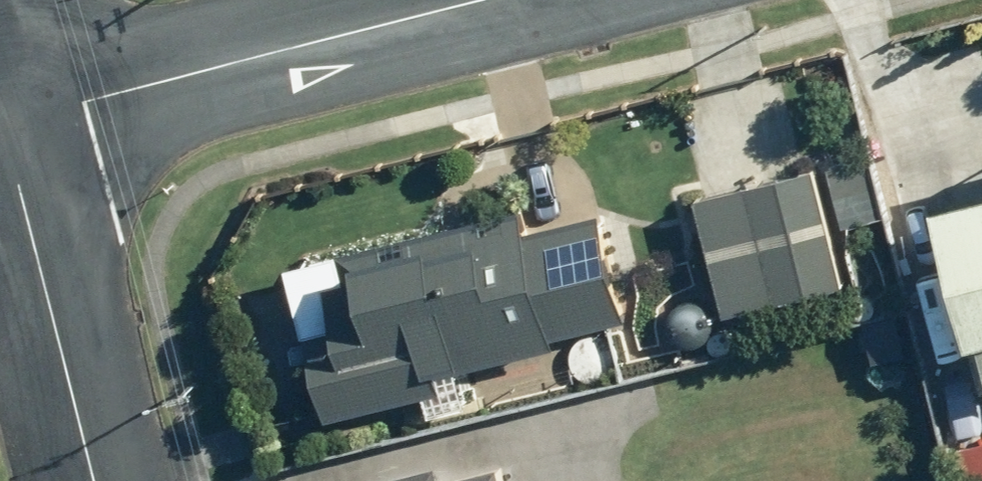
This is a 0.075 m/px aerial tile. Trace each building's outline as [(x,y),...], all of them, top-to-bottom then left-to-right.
[(981,316),(981,193),(953,200),(981,316)] [(697,235),(718,338),(766,327),(767,333),(836,318),(813,209),(780,216),(777,200),(756,204),(761,222),(697,235)] [(635,318),(610,214),(536,232),(530,206),(514,210),(516,224),(493,229),(490,217),(412,236),(414,248),(394,252),(391,242),(349,251),(355,281),(337,287),(347,328),(316,335),(336,417),(452,388),(446,369),(468,365),(468,368),(566,343),(565,336),(635,318)] [(965,446),(974,480),(981,480),(981,442),(965,446)]
